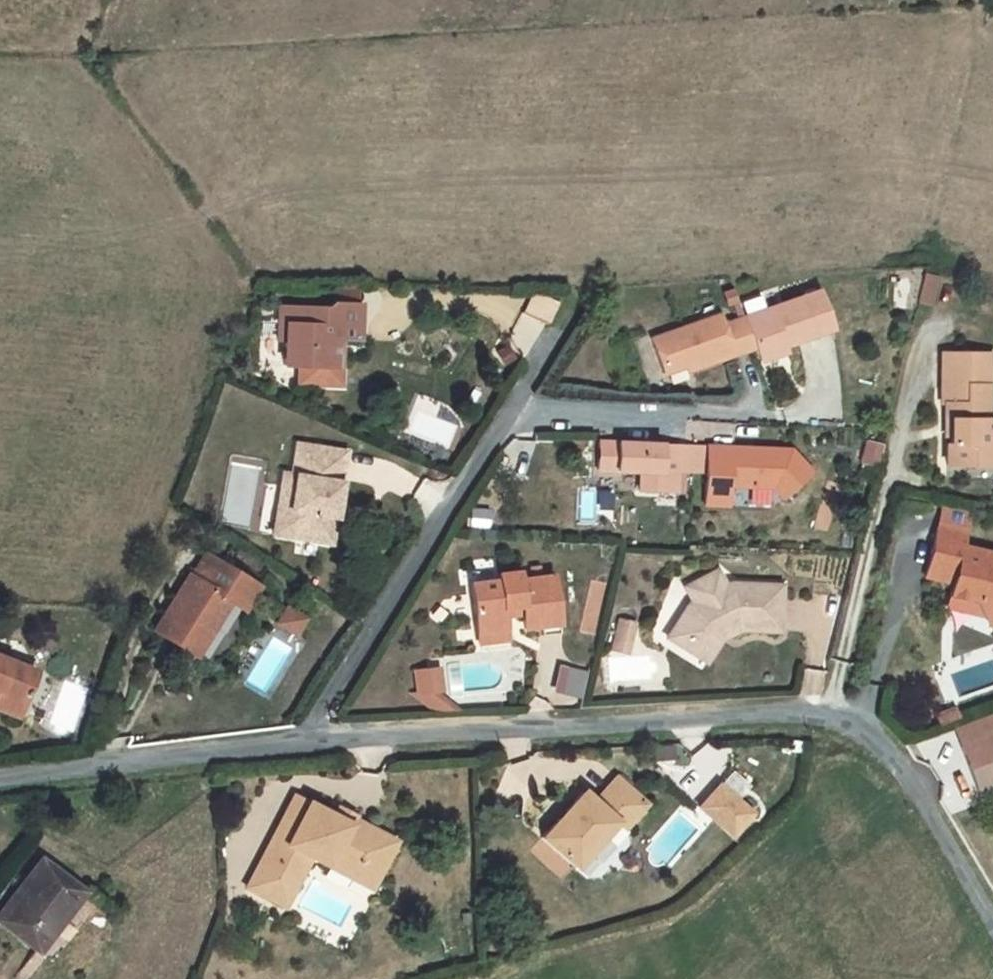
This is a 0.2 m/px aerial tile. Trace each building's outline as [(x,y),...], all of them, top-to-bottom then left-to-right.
[(925,271),(920,301),(935,303),(940,274),(925,271)] [(335,287),(334,303),(356,304),(356,288),(335,287)] [(554,322),(560,299),(533,293),(527,316),(554,322)] [(799,296),(743,317),(754,347),(757,354),(758,354),(783,345),(813,334),(799,296)] [(327,308),(292,307),(291,323),(286,323),(286,341),(285,366),(299,366),(316,384),(340,361),(334,355),(334,345),(340,339),(358,340),(359,305),(356,304),(334,303),(331,303),(327,308)] [(279,306),(278,340),(286,341),(286,323),(291,323),(292,307),(279,306)] [(754,347),(743,317),(723,324),(719,314),(652,339),(665,374),(694,364),(696,368),(754,347)] [(758,354),(761,360),(785,351),(783,345),(758,354)] [(947,445),(947,465),(987,466),(987,446),(991,446),(991,429),(991,419),(987,419),(987,386),(991,386),(991,353),(943,353),(942,404),(946,404),(946,420),(950,420),(950,445),(947,445)] [(340,361),(316,384),(339,384),(340,361)] [(316,384),(299,366),(298,384),(316,384)] [(661,444),(599,442),(598,464),(617,466),(616,470),(617,471),(640,471),(640,490),(676,492),(677,471),(678,453),(661,453),(661,444)] [(337,506),(346,451),(297,444),(292,474),(284,473),(281,492),(292,494),(286,537),(331,543),(335,517),(337,506)] [(692,471),(693,446),(661,444),(661,453),(678,453),(677,471),(692,471)] [(708,446),(693,446),(692,471),(707,472),(708,446)] [(707,472),(705,505),(728,506),(729,486),(751,487),(771,487),(772,487),(782,498),(811,472),(790,450),(778,449),(764,459),(751,458),(751,448),(708,446),(707,472)] [(778,449),(751,448),(751,458),(764,459),(778,449)] [(617,489),(640,490),(640,471),(617,471),(617,489)] [(770,507),(771,487),(751,487),(750,506),(770,507)] [(281,492),(274,535),(286,537),(292,494),(281,492)] [(337,506),(335,517),(342,518),(343,507),(337,506)] [(971,510),(958,507),(957,512),(970,515),(971,510)] [(942,528),(965,533),(967,528),(970,515),(957,512),(942,509),(938,527),(942,528)] [(962,547),(965,533),(942,528),(938,527),(925,576),(952,583),(949,596),(975,603),(982,615),(989,628),(992,626),(992,554),(962,547)] [(154,630),(191,653),(202,636),(207,638),(219,619),(215,616),(225,599),(243,610),(257,587),(209,557),(195,579),(189,575),(173,600),(176,602),(171,611),(167,609),(154,630)] [(541,567),(527,569),(528,579),(542,577),(541,567)] [(779,631),(781,585),(730,583),(725,586),(717,571),(686,588),(694,603),(689,605),(674,628),(686,637),(687,650),(700,658),(715,634),(732,625),(735,632),(740,630),(779,631)] [(520,606),(521,616),(523,629),(540,627),(558,624),(552,575),(542,577),(528,579),(518,580),(517,572),(497,575),(498,581),(470,584),(477,632),(505,629),(504,619),(502,609),(520,606)] [(949,596),(946,606),(982,615),(975,603),(949,596)] [(301,637),(312,615),(288,604),(277,625),(301,637)] [(502,609),(504,619),(521,616),(520,606),(502,609)] [(540,627),(541,636),(560,633),(558,624),(540,627)] [(700,658),(706,663),(720,640),(735,632),(732,625),(715,634),(700,658)] [(674,628),(667,638),(687,650),(686,637),(674,628)] [(477,632),(479,644),(507,640),(505,629),(477,632)] [(17,716),(35,672),(0,658),(0,709),(17,716)] [(584,696),(587,669),(561,666),(557,693),(584,696)] [(442,690),(439,668),(431,669),(434,691),(442,690)] [(431,669),(416,670),(419,693),(434,691),(431,669)] [(962,747),(992,736),(992,717),(957,731),(962,747)] [(962,747),(978,790),(992,784),(992,736),(962,747)] [(542,838),(575,868),(616,822),(624,829),(646,804),(616,777),(595,801),(583,791),(542,838)] [(718,785),(698,808),(730,836),(750,813),(718,785)] [(308,802),(295,795),(278,828),(291,835),(308,802)] [(278,828),(247,887),(285,907),(311,858),(329,867),(336,853),(357,864),(359,868),(356,874),(374,884),(391,850),(387,836),(353,818),(350,823),(334,815),(308,802),(291,835),(278,828)] [(354,815),(339,807),(334,815),(350,823),(353,818),(354,815)] [(396,841),(387,836),(391,850),(396,841)] [(336,853),(329,867),(353,880),(371,889),(374,884),(356,874),(359,868),(357,864),(336,853)] [(83,891),(42,861),(9,905),(13,908),(1,924),(37,951),(83,891)]
